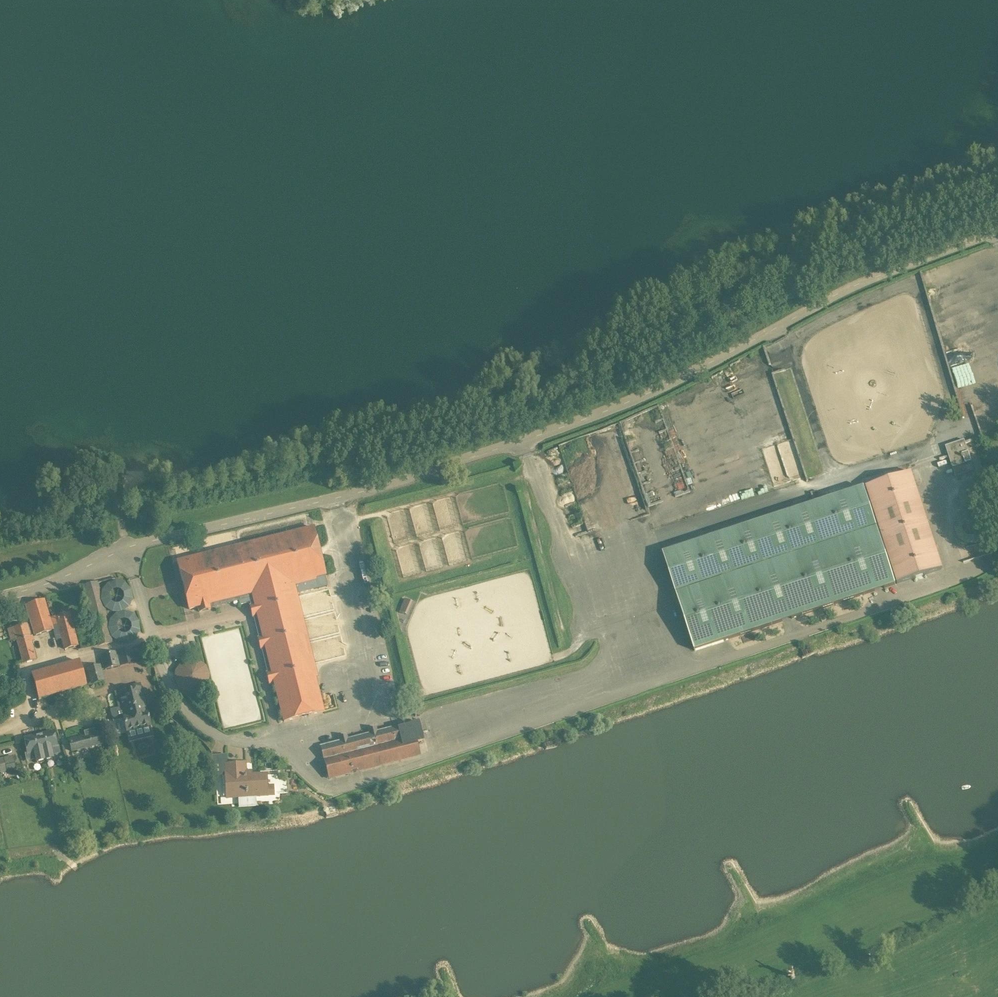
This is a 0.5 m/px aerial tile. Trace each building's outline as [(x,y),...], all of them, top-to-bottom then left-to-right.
[(694,312),(688,314),(692,327),(699,325),(694,312)] [(981,402),(975,403),(980,434),(987,433),(981,402)] [(956,444),(963,466),(973,463),(966,441),(956,444)] [(947,447),(957,477),(976,471),(973,463),(963,466),(956,444),(947,447)] [(897,586),(882,539),(884,539),(898,585),(944,570),(913,473),(664,554),(695,651),(897,586)] [(986,500),(985,491),(981,478),(976,479),(960,485),(960,496),(967,513),(956,517),(957,531),(958,534),(969,533),(968,529),(971,528),(970,520),(977,518),(976,510),(981,508),(980,502),(986,500)] [(314,528),(177,562),(189,609),(252,594),(284,722),(323,712),(291,584),(325,575),(314,528)] [(82,587),(98,647),(111,643),(94,584),(82,587)] [(44,600),(27,606),(35,636),(54,630),(44,600)] [(70,614),(57,617),(65,649),(78,646),(70,614)] [(14,628),(24,664),(37,660),(27,624),(14,628)] [(120,667),(116,653),(102,657),(106,670),(120,667)] [(205,666),(197,660),(188,660),(180,663),(174,671),(174,680),(178,688),(185,694),(194,695),(203,691),(208,683),(209,674),(205,666)] [(87,688),(80,663),(32,676),(39,701),(87,688)] [(88,669),(93,686),(105,683),(100,666),(88,669)] [(124,719),(127,731),(151,725),(148,712),(147,713),(140,684),(118,690),(119,692),(115,693),(119,710),(123,709),(125,718),(124,719)] [(398,726),(321,746),(329,779),(330,779),(330,778),(420,755),(417,742),(423,741),(418,722),(411,724),(412,725),(399,728),(398,726)] [(55,733),(40,736),(45,762),(54,760),(53,756),(61,755),(59,749),(58,749),(55,733)] [(70,742),(73,753),(106,745),(104,736),(101,737),(101,734),(95,735),(94,733),(86,735),(87,738),(70,742)] [(45,762),(40,736),(25,739),(28,755),(26,755),(27,762),(36,760),(37,764),(45,762)] [(13,758),(4,760),(7,771),(15,769),(13,758)] [(226,774),(228,799),(274,796),(274,787),(268,787),(267,775),(247,777),(246,764),(226,765),(227,774),(226,774)]
